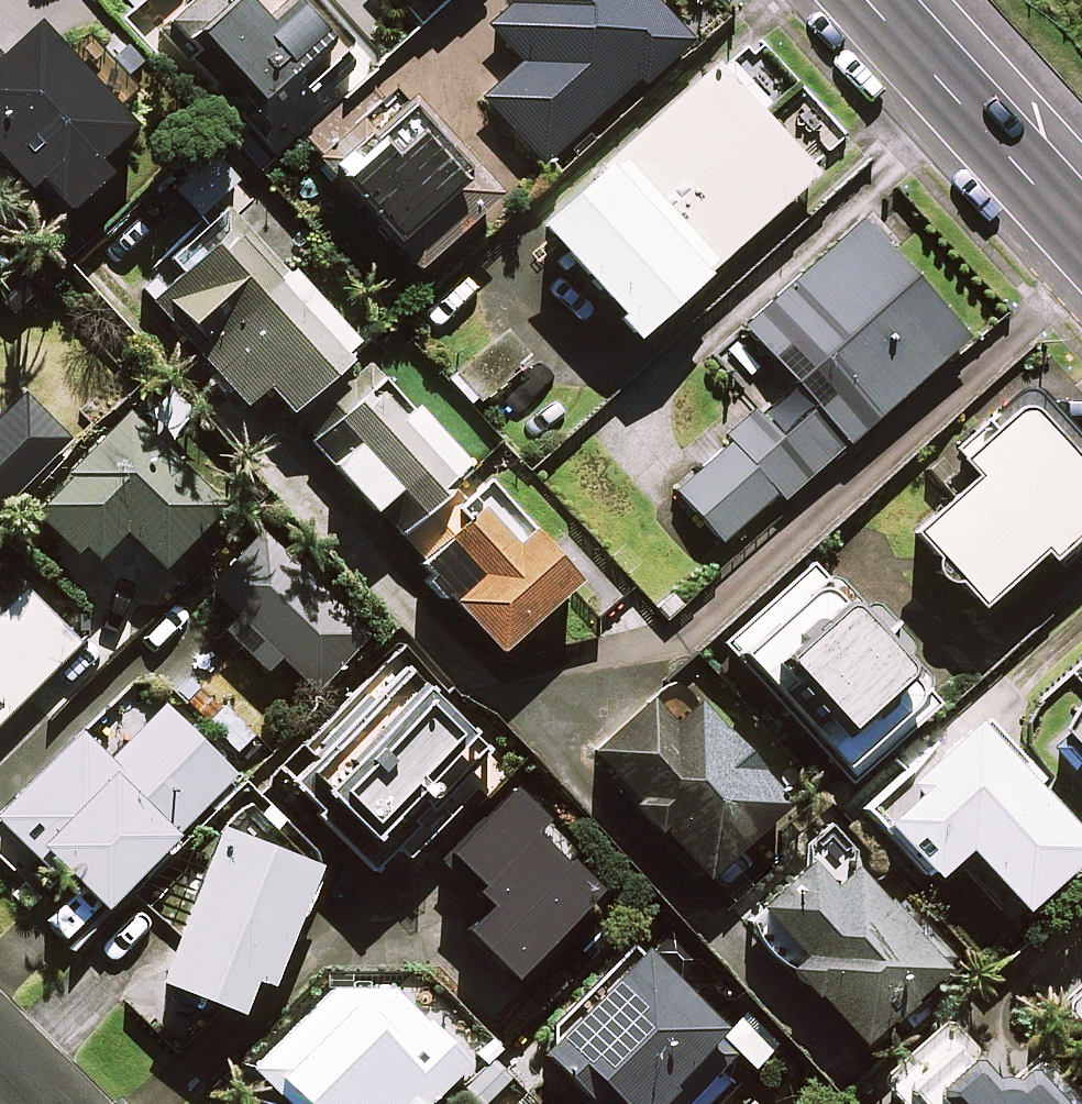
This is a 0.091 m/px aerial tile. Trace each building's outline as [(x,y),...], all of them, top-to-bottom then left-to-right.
[(166,19),(275,146),(359,74),(341,53),(304,84),(293,72),(327,43),(291,0),(283,0),(263,17),(249,0),(187,0),(166,19)] [(650,0),(516,0),(489,23),(523,62),(484,95),(540,161),(683,39),(650,0)] [(60,215),(108,171),(97,159),(134,125),(38,21),(6,51),(0,45),(0,151),(60,215)] [(637,332),(817,174),(761,109),(769,102),(729,56),(540,220),(637,332)] [(462,171),(377,71),(304,134),(416,265),(500,193),(472,161),(462,171)] [(345,368),(357,358),(349,349),(358,342),(292,266),(306,253),(251,188),(183,246),(195,260),(162,288),(208,341),(199,349),(246,404),(268,385),(292,414),(345,368)] [(745,324),(797,382),(760,415),(757,411),(726,438),(730,442),(677,489),(722,540),(779,489),(786,496),(967,335),(863,218),(745,324)] [(449,477),(469,459),(422,404),(408,416),(368,370),(356,380),(345,368),(292,414),(400,538),(458,487),(449,477)] [(70,433),(27,393),(0,421),(0,508),(70,433)] [(1081,545),(1081,451),(1032,396),(1015,395),(932,470),(953,494),(914,529),(935,552),(933,555),(933,558),(932,561),(933,564),(933,567),(935,570),(936,573),(938,575),(941,577),(943,578),(946,580),(949,580),(952,580),(955,580),(958,579),(979,602),(1042,546),(1059,566),(1081,545)] [(126,407),(28,502),(76,552),(84,544),(98,558),(128,528),(162,564),(222,506),(126,407)] [(458,487),(400,538),(496,649),(584,573),(541,522),(531,531),(478,470),(458,487)] [(364,639),(263,530),(207,581),(240,617),(227,629),(265,670),(282,653),(313,686),(364,639)] [(856,634),(832,608),(801,575),(725,645),(851,783),(928,712),(889,670),(868,648),(863,642),(856,634)] [(79,641),(27,589),(0,616),(0,721),(79,641)] [(506,767),(403,655),(280,768),(370,866),(396,842),(409,856),(506,767)] [(156,692),(107,743),(89,725),(0,817),(0,855),(13,868),(41,840),(108,904),(237,770),(156,692)] [(651,698),(594,746),(635,795),(630,799),(658,833),(665,828),(703,873),(788,801),(702,700),(673,724),(651,698)] [(866,807),(924,872),(930,867),(952,891),(970,874),(985,861),(1022,902),(1081,849),(1081,834),(974,712),(866,807)] [(1051,746),(1081,782),(1081,719),(1051,746)] [(507,781),(436,848),(483,897),(457,922),(506,974),(603,884),(507,781)] [(860,847),(834,820),(802,850),(807,855),(743,914),(859,1041),(945,962),(849,857),(860,847)] [(319,860),(224,821),(152,997),(200,1016),(209,994),(241,1007),(256,972),(270,978),(319,860)] [(642,943),(541,1044),(579,1083),(594,1069),(629,1103),(684,1103),(744,1045),(642,943)] [(248,1068),(287,1103),(429,1103),(470,1060),(390,986),(329,981),(248,1068)] [(953,1029),(882,1091),(893,1103),(1069,1103),(1023,1051),(994,1076),(953,1029)] [(506,1093),(495,1103),(516,1103),(506,1093)]
